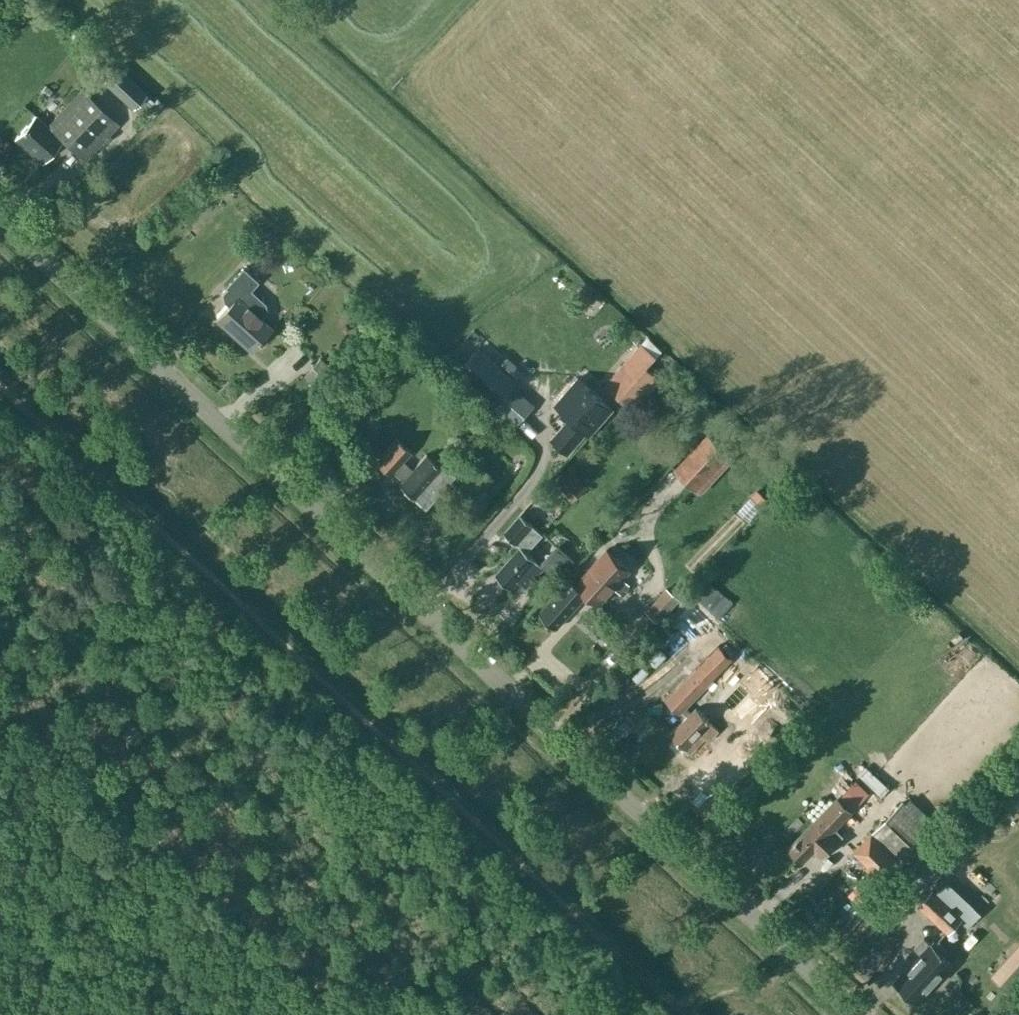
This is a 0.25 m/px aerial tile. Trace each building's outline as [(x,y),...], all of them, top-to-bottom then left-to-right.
[(101,80),(131,108),(145,93),(115,65),(101,80)] [(81,87),(47,125),(35,114),(14,137),(41,162),(63,138),(85,158),(119,121),(106,110),(112,102),(94,86),(88,93),(81,87)] [(250,289),(258,281),(242,267),(225,286),(226,287),(222,293),(223,301),(228,305),(216,319),(250,350),(271,327),(260,318),(266,311),(265,303),(250,289)] [(640,343),(604,385),(631,409),(659,378),(647,367),(656,357),(640,343)] [(455,371),(491,404),(513,379),(477,347),(455,371)] [(302,374),(320,390),(337,372),(319,355),(302,374)] [(610,408),(572,375),(554,395),(566,406),(557,416),(565,423),(552,437),(568,450),(587,428),(590,430),(610,408)] [(674,467),(696,487),(729,452),(707,432),(674,467)] [(443,464),(440,467),(425,454),(412,469),(402,460),(410,451),(395,437),(374,460),(389,473),(391,471),(401,479),(398,483),(413,497),(425,508),(439,492),(442,496),(445,496),(454,486),(454,483),(450,479),(454,474),(443,464)] [(472,461),(469,465),(474,469),(458,487),(471,499),(489,478),(472,461)] [(649,487),(658,498),(679,478),(670,468),(649,487)] [(509,587),(517,579),(524,586),(542,568),(535,562),(537,561),(528,552),(545,535),(535,526),(523,514),(505,532),(521,547),(495,574),(509,587)] [(588,583),(600,593),(616,576),(632,558),(620,546),(588,583)] [(581,591),(583,588),(576,581),(570,588),(564,584),(539,612),(555,627),(581,599),(584,594),(581,591)] [(688,600),(678,614),(703,632),(714,618),(688,600)] [(724,667),(710,653),(665,699),(680,713),(682,710),(688,715),(670,733),(690,752),(704,737),(708,740),(719,729),(695,707),(691,711),(686,706),(724,667)] [(851,789),(860,798),(866,792),(857,783),(851,789)] [(838,795),(851,808),(858,800),(845,788),(838,795)] [(821,856),(838,838),(830,830),(850,810),(837,797),(814,821),(789,846),(788,847),(802,861),(803,860),(803,859),(813,849),(821,856)] [(899,860),(901,862),(933,829),(902,799),(871,832),(900,859),(899,860)] [(881,879),(899,860),(900,859),(871,832),(853,850),(868,864),(866,865),(881,879)] [(967,925),(988,901),(968,883),(962,890),(949,878),(936,893),(931,889),(917,904),(949,933),(961,920),(967,925)] [(940,952),(945,946),(937,939),(932,944),(924,936),(914,947),(924,956),(898,984),(912,997),(938,969),(947,959),(940,952)] [(1015,995),(1018,991),(1018,941),(990,974),(1015,995)]
